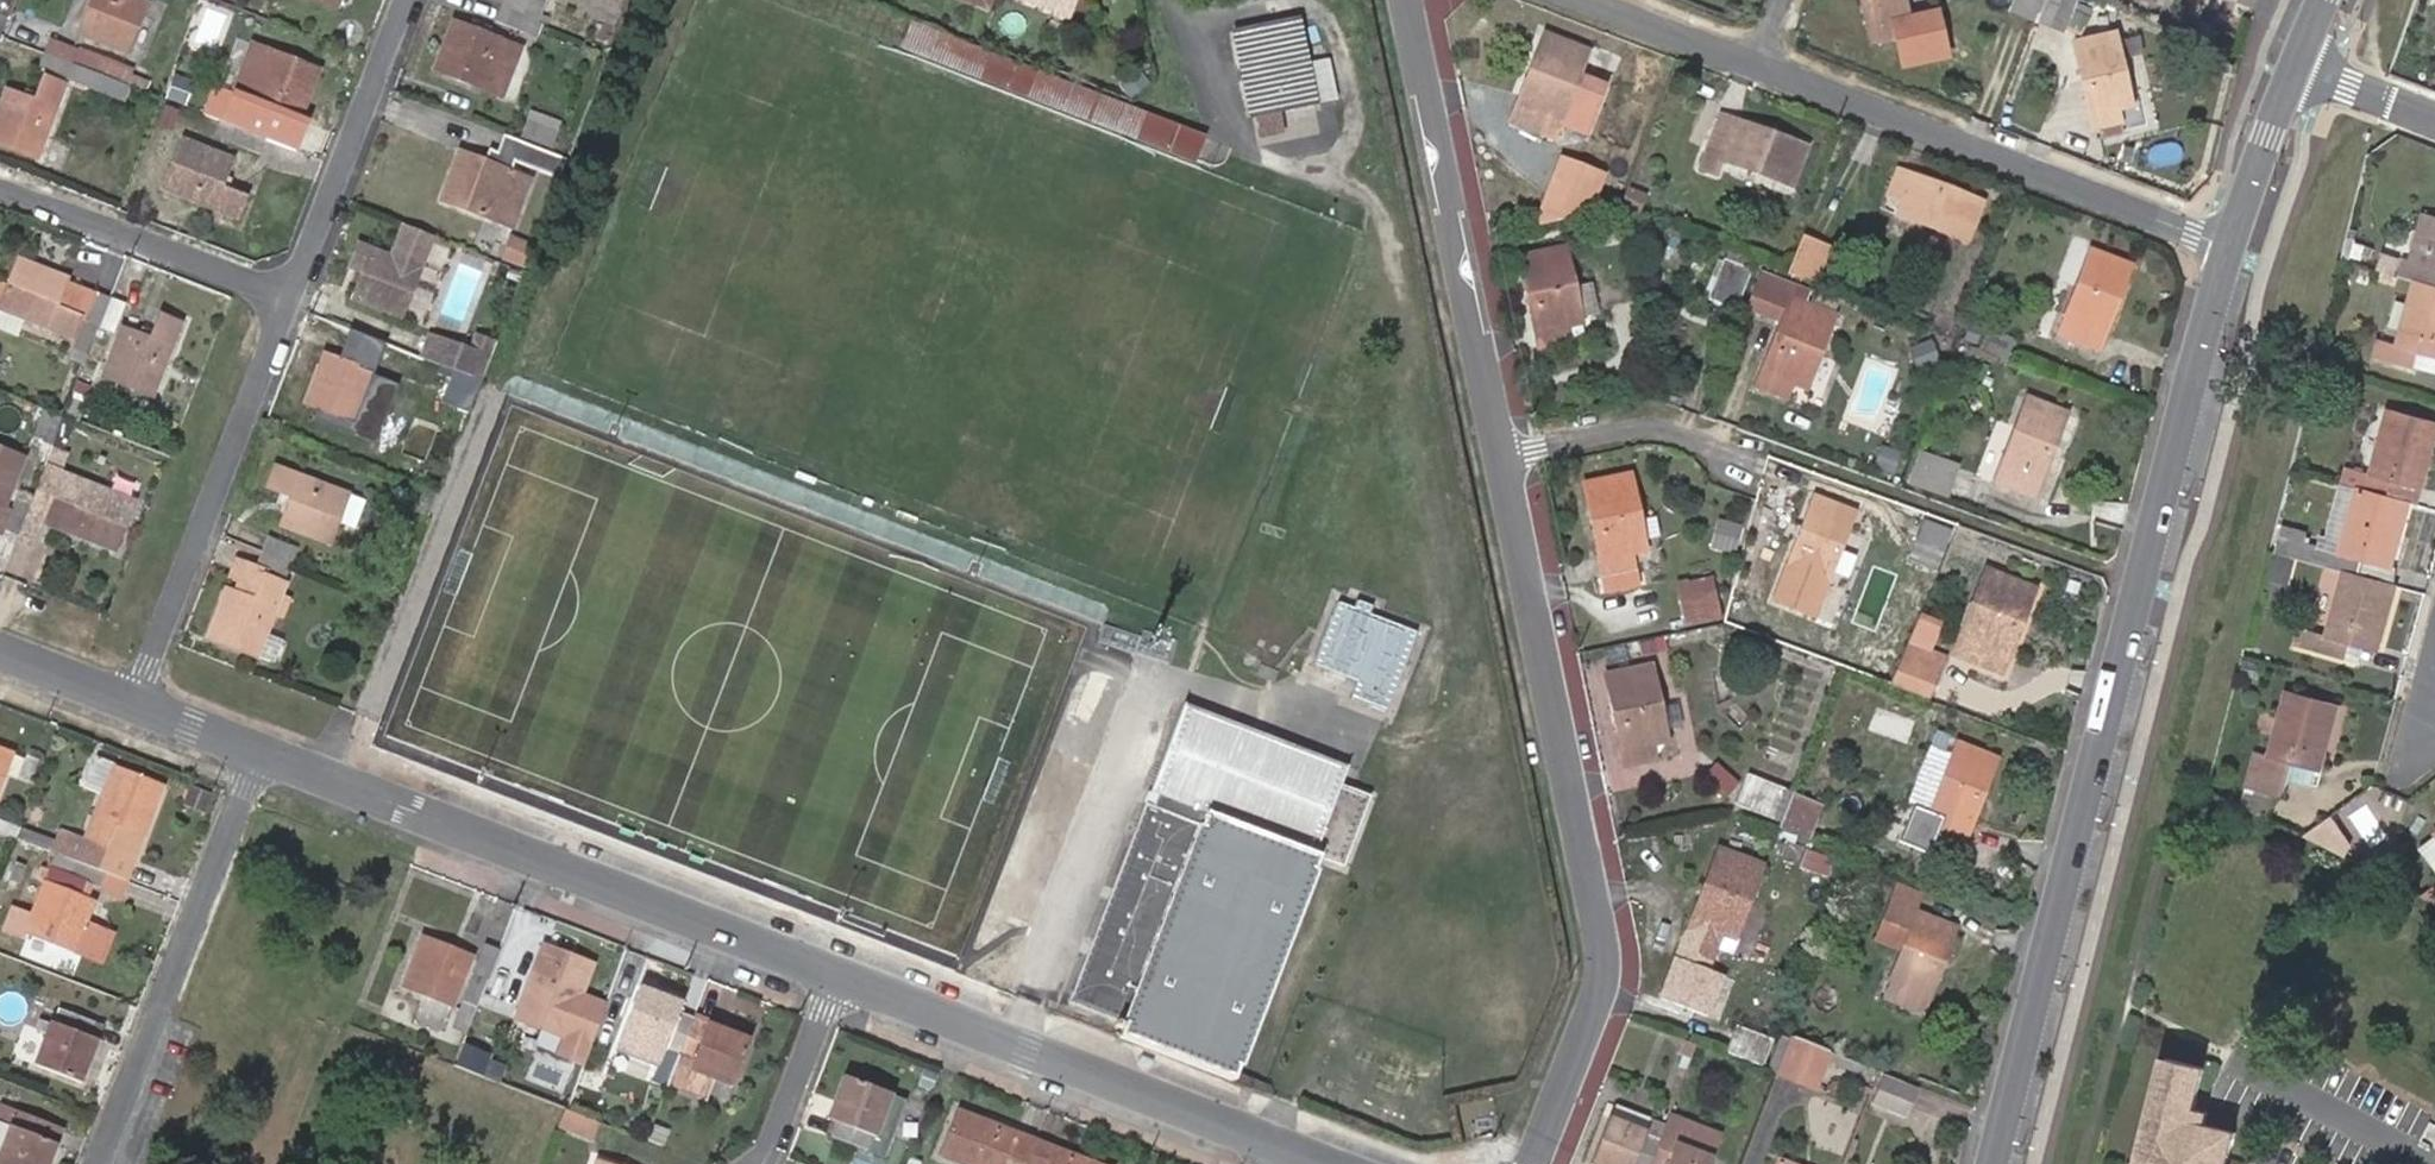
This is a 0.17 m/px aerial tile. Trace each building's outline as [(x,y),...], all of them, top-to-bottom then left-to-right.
[(81,32),(130,51),(149,1),(147,0),(93,0),(81,32)] [(504,6),(530,16),(536,0),(506,0),(504,6)] [(530,16),(545,21),(549,23),(551,19),(543,16),(549,0),(536,0),(530,16)] [(1069,17),(1076,0),(1024,0),(1069,17)] [(1872,41),(1899,35),(1895,17),(1909,13),(1906,0),(1863,0),(1872,41)] [(2012,8),(2037,18),(2044,0),(2015,0),(2012,8)] [(2037,18),(2063,28),(2075,0),(2044,0),(2037,18)] [(530,16),(504,6),(498,21),(524,32),(530,16)] [(545,21),(530,16),(524,32),(539,37),(545,21)] [(1280,112),(1313,105),(1305,68),(1294,16),(1266,22),(1268,31),(1258,33),(1256,24),(1233,29),(1252,118),(1258,117),(1280,112)] [(1201,131),(910,17),(899,44),(1190,159),(1201,131)] [(438,70),(488,90),(507,39),(458,21),(438,70)] [(1266,22),(1256,24),(1258,33),(1268,31),(1266,22)] [(2074,39),(2094,126),(2122,121),(2117,104),(2132,101),(2115,29),(2074,39)] [(52,36),(46,52),(73,62),(129,84),(134,71),(79,47),(52,36)] [(1546,36),(1511,120),(1540,132),(1548,116),(1561,122),(1589,51),(1546,36)] [(237,87),(253,42),(241,38),(225,83),(237,87)] [(303,117),(321,69),(256,44),(238,93),(303,117)] [(73,62),(46,52),(41,66),(66,78),(125,101),(132,85),(129,84),(73,62)] [(1328,63),(1305,68),(1313,105),(1336,100),(1328,63)] [(40,157),(68,83),(48,74),(39,98),(9,88),(0,109),(0,141),(40,157)] [(222,119),(267,136),(273,121),(227,104),(222,119)] [(181,112),(167,107),(159,127),(174,132),(181,112)] [(1280,112),(1258,117),(1263,138),(1285,133),(1280,112)] [(1721,160),(1790,186),(1805,148),(1720,116),(1711,141),(1702,168),(1717,174),(1721,160)] [(267,136),(222,119),(216,134),(261,151),(267,136)] [(529,122),(522,136),(553,149),(559,133),(529,122)] [(562,174),(568,157),(497,130),(491,146),(481,142),(476,154),(464,150),(444,201),(514,227),(534,177),(512,169),(518,155),(562,174)] [(165,186),(239,214),(246,194),(223,186),(235,157),(185,137),(165,186)] [(1603,149),(1596,163),(1624,175),(1630,159),(1603,149)] [(1585,187),(1616,200),(1624,180),(1595,168),(1585,187)] [(1899,216),(1967,241),(1981,202),(1898,170),(1889,197),(1904,202),(1900,215),(1899,216)] [(1627,186),(1617,207),(1638,216),(1647,194),(1627,186)] [(1904,202),(1888,197),(1881,216),(1897,221),(1899,216),(1900,215),(1904,202)] [(2434,234),(2434,217),(2422,214),(2413,246),(2431,251),(2434,234)] [(2434,283),(2434,234),(2431,251),(2428,264),(2404,257),(2400,274),(2414,278),(2434,283)] [(1804,238),(1789,274),(1817,285),(1831,248),(1804,238)] [(404,316),(423,266),(375,248),(363,244),(355,263),(367,268),(355,296),(404,316)] [(1584,320),(1568,248),(1521,258),(1541,347),(1571,340),(1569,323),(1584,320)] [(2091,249),(2066,316),(2078,322),(2075,339),(2098,348),(2131,264),(2091,249)] [(2393,272),(2398,256),(2381,252),(2377,268),(2393,272)] [(1736,309),(1754,262),(1729,253),(1711,300),(1736,309)] [(2,307),(30,318),(75,335),(80,337),(98,290),(71,277),(20,257),(9,289),(0,285),(0,307),(2,307)] [(1793,302),(1798,287),(1767,276),(1753,312),(1783,324),(1792,301),(1793,302)] [(2414,278),(2398,341),(2389,338),(2384,357),(2415,364),(2434,370),(2434,283),(2414,278)] [(102,324),(113,296),(98,290),(80,337),(77,344),(72,361),(85,367),(92,350),(102,324)] [(128,302),(113,296),(102,324),(118,330),(128,302)] [(1783,324),(1758,386),(1787,398),(1794,383),(1808,389),(1834,317),(1793,302),(1792,301),(1783,324)] [(2,307),(0,307),(0,329),(22,339),(30,318),(2,307)] [(154,395),(182,322),(162,313),(153,335),(124,324),(105,375),(154,395)] [(2078,322),(2066,316),(2062,334),(2075,339),(2078,322)] [(1966,325),(1945,317),(1939,329),(1962,341),(1966,325)] [(459,364),(447,399),(475,408),(499,335),(478,329),(474,342),(432,328),(424,353),(459,364)] [(1989,332),(1982,350),(2007,359),(2015,343),(1989,332)] [(403,349),(376,338),(371,352),(397,362),(421,373),(428,358),(403,349)] [(328,352),(309,403),(358,421),(378,371),(328,352)] [(74,395),(67,415),(82,421),(89,400),(74,395)] [(2027,397),(2001,466),(2014,471),(2008,486),(2035,498),(2066,414),(2027,397)] [(34,443),(54,450),(67,415),(47,407),(34,443)] [(2358,487),(2388,495),(2394,477),(2423,485),(2434,438),(2434,420),(2387,407),(2371,472),(2362,469),(2345,467),(2341,483),(2358,487)] [(4,507),(25,457),(0,447),(0,505),(4,507)] [(1962,467),(1926,454),(1914,484),(1949,497),(1962,467)] [(32,506),(22,532),(37,538),(55,490),(66,494),(79,499),(70,519),(67,527),(117,548),(136,499),(48,464),(32,506)] [(286,517),(281,523),(332,542),(340,525),(358,532),(369,505),(277,467),(270,485),(283,494),(276,512),(286,517)] [(1587,484),(1607,574),(1611,590),(1641,584),(1636,568),(1633,551),(1648,547),(1632,475),(1587,484)] [(2423,485),(2394,477),(2388,495),(2410,501),(2418,503),(2423,485)] [(2388,495),(2358,487),(2343,550),(2336,550),(2331,568),(2345,571),(2363,576),(2368,557),(2395,563),(2410,501),(2388,495)] [(79,499),(66,494),(58,515),(70,519),(79,499)] [(1827,577),(1852,511),(1814,496),(1782,579),(1807,589),(1814,573),(1827,577)] [(8,527),(22,532),(32,506),(17,500),(13,511),(8,527)] [(8,527),(13,511),(4,507),(0,505),(0,532),(5,534),(8,527)] [(1926,521),(1918,538),(1944,547),(1950,530),(1926,521)] [(272,534),(267,549),(294,560),(300,545),(272,534)] [(2281,536),(2276,554),(2292,558),(2331,568),(2336,550),(2281,536)] [(1944,547),(1918,538),(1909,561),(1935,570),(1944,547)] [(294,560),(267,549),(261,564),(288,575),(294,560)] [(2276,554),(2272,553),(2263,591),(2283,596),(2292,558),(2276,554)] [(269,568),(261,564),(243,557),(230,587),(259,597),(267,573),(269,568)] [(2363,576),(2395,584),(2399,564),(2395,563),(2368,557),(2363,576)] [(1970,640),(1996,573),(1988,570),(1962,638),(1970,640)] [(2363,576),(2345,571),(2329,634),(2297,627),(2292,643),(2347,658),(2352,641),(2364,644),(2381,648),(2398,585),(2395,584),(2363,576)] [(281,597),(287,581),(267,573),(259,597),(230,587),(210,636),(259,656),(277,663),(285,643),(267,636),(274,616),(281,597)] [(1996,573),(1970,640),(1962,638),(1955,653),(1976,661),(2002,671),(2036,588),(1996,573)] [(1713,579),(1700,581),(1703,594),(1715,591),(1713,579)] [(1807,589),(1782,579),(1777,589),(1803,599),(1807,589)] [(1679,586),(1682,599),(1687,624),(1721,617),(1715,591),(1703,594),(1700,581),(1679,586)] [(281,597),(274,616),(284,620),(292,601),(281,597)] [(1358,683),(1353,698),(1385,711),(1418,635),(1336,601),(1314,666),(1358,683)] [(1145,632),(1138,654),(1170,664),(1177,641),(1145,632)] [(2359,661),(2364,644),(2352,641),(2347,658),(2359,661)] [(1944,659),(1908,646),(1900,665),(1935,679),(1944,659)] [(2241,660),(2238,673),(2255,677),(2258,664),(2241,660)] [(1258,664),(1255,674),(1270,680),(1275,671),(1258,664)] [(1670,739),(1654,665),(1609,675),(1628,765),(1658,759),(1655,742),(1670,739)] [(1935,679),(1900,665),(1892,685),(1928,699),(1935,679)] [(2340,705),(2285,690),(2270,751),(2255,749),(2247,783),(2274,790),(2281,792),(2287,775),(2310,781),(2313,765),(2323,766),(2340,705)] [(1350,766),(1184,700),(1154,779),(1324,848),(1326,860),(1352,872),(1379,797),(1344,785),(1350,766)] [(1958,743),(1933,811),(1943,816),(1937,832),(1964,842),(1996,758),(1958,743)] [(1797,756),(1776,749),(1772,758),(1792,766),(1797,756)] [(12,755),(0,750),(0,786),(12,755)] [(83,796),(100,803),(114,767),(95,764),(83,796)] [(145,833),(163,786),(114,767),(100,803),(85,840),(61,832),(53,850),(57,852),(107,871),(127,878),(145,833)] [(1783,789),(1748,776),(1737,803),(1772,816),(1783,789)] [(2247,783),(2242,803),(2268,816),(2274,790),(2247,783)] [(1234,1074),(1319,852),(1262,830),(1149,784),(1141,805),(1133,824),(1141,826),(1137,835),(1130,832),(1108,888),(1115,891),(1112,900),(1105,897),(1088,941),(1095,944),(1091,954),(1084,952),(1065,1000),(1114,1019),(1112,1024),(1119,1026),(1117,1034),(1232,1079),(1234,1074)] [(1790,793),(1783,789),(1772,816),(1780,819),(1790,793)] [(1790,793),(1780,819),(1777,826),(1811,838),(1824,807),(1790,793)] [(2342,808),(2305,836),(2348,857),(2361,831),(2342,808)] [(1943,816),(1933,811),(1928,828),(1937,832),(1943,816)] [(16,836),(18,828),(0,822),(0,830),(16,836)] [(1141,826),(1133,824),(1130,832),(1137,835),(1141,826)] [(1735,935),(1762,863),(1719,847),(1686,932),(1716,944),(1721,929),(1735,935)] [(107,871),(57,852),(30,919),(11,911),(2,935),(21,942),(25,930),(102,963),(113,936),(84,924),(94,901),(80,896),(63,890),(71,872),(86,879),(102,885),(107,871)] [(1884,892),(1890,878),(1862,866),(1856,879),(1884,892)] [(127,878),(107,871),(102,885),(121,893),(127,878)] [(63,890),(80,896),(86,879),(71,872),(63,890)] [(2421,894),(2434,900),(2434,884),(2421,894)] [(1894,903),(1916,910),(1922,895),(1900,887),(1894,903)] [(1115,891),(1108,888),(1105,897),(1112,900),(1115,891)] [(1901,948),(1890,978),(1903,984),(1897,999),(1922,1009),(1955,926),(1916,910),(1894,903),(1879,940),(1901,948)] [(405,987),(455,1007),(474,959),(423,937),(405,987)] [(1088,941),(1084,952),(1091,954),(1095,944),(1088,941)] [(489,976),(499,948),(485,942),(475,971),(453,1031),(466,1036),(482,995),(489,976)] [(514,954),(499,948),(489,976),(482,995),(496,1001),(503,983),(514,954)] [(566,983),(536,971),(516,1020),(565,1040),(594,966),(575,957),(566,983)] [(662,998),(678,1004),(681,999),(641,983),(640,986),(664,995),(662,998)] [(622,1029),(677,1053),(692,1014),(677,1008),(678,1004),(662,998),(664,995),(640,986),(622,1029)] [(86,1051),(92,1035),(90,1033),(96,1017),(59,1003),(38,1059),(83,1077),(93,1054),(86,1051)] [(692,1014),(677,1053),(666,1081),(707,1098),(715,1079),(729,1084),(748,1039),(724,1029),(722,1033),(703,1027),(706,1019),(692,1014)] [(749,1036),(706,1019),(703,1027),(722,1033),(724,1029),(748,1039),(749,1036)] [(1728,1050),(1761,1063),(1772,1038),(1736,1025),(1728,1050)] [(1791,1036),(1781,1032),(1766,1068),(1773,1069),(1776,1073),(1791,1036)] [(99,1038),(92,1035),(86,1051),(93,1054),(99,1038)] [(1833,1052),(1791,1036),(1776,1073),(1819,1089),(1833,1052)] [(1695,1043),(1682,1038),(1676,1052),(1690,1057),(1695,1043)] [(2203,1067),(2163,1057),(2157,1083),(2153,1102),(2141,1149),(2137,1163),(2226,1163),(2227,1163),(2235,1131),(2204,1123),(2207,1111),(2193,1108),(2203,1067)] [(826,1115),(833,1117),(839,1102),(834,1101),(845,1074),(843,1073),(826,1115)] [(839,1102),(833,1117),(835,1119),(830,1134),(870,1149),(891,1092),(845,1074),(834,1101),(839,1102)] [(1920,1092),(1884,1078),(1872,1106),(1909,1120),(1920,1092)] [(2157,1083),(2153,1082),(2148,1101),(2153,1102),(2157,1083)] [(891,1092),(870,1149),(883,1154),(905,1097),(891,1092)] [(1033,1134),(1013,1126),(1011,1132),(983,1121),(985,1115),(956,1103),(937,1152),(965,1163),(1021,1163),(1033,1134)] [(58,1142),(51,1138),(55,1124),(16,1110),(2,1105),(0,1111),(0,1163),(50,1163),(58,1142)] [(1661,1137),(1665,1125),(1612,1106),(1607,1115),(1590,1160),(1599,1163),(1614,1163),(1615,1161),(1624,1163),(1651,1163),(1661,1137)] [(1651,1163),(1709,1163),(1712,1157),(1693,1149),(1702,1126),(1670,1114),(1665,1125),(1661,1137),(1651,1163)] [(819,1130),(830,1134),(835,1119),(833,1117),(826,1115),(819,1130)] [(1011,1132),(1013,1126),(985,1115),(983,1121),(1011,1132)] [(55,1124),(51,1138),(58,1142),(64,1127),(55,1124)] [(1720,1134),(1702,1126),(1693,1149),(1712,1157),(1720,1134)] [(1033,1134),(1021,1163),(1108,1163),(1081,1154),(1079,1159),(1050,1148),(1053,1142),(1033,1134)] [(1081,1154),(1053,1142),(1050,1148),(1079,1159),(1081,1154)] [(2136,1148),(2132,1163),(2137,1163),(2141,1149),(2136,1148)]
